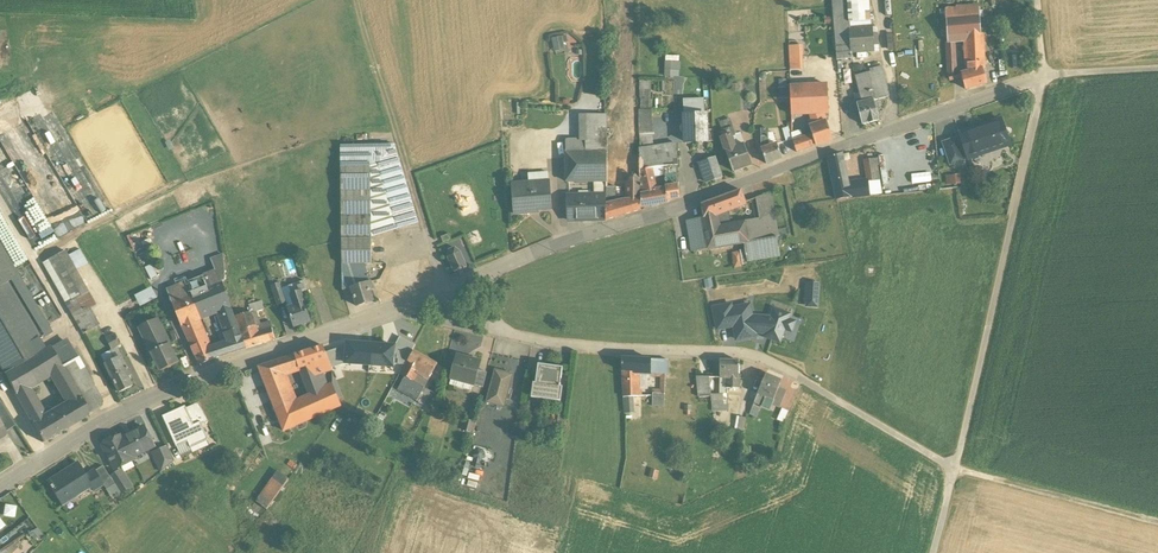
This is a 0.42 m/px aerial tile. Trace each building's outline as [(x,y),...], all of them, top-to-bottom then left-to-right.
[(834,31),(849,30),(849,29),(850,29),(849,23),(847,0),(832,0),(834,31)] [(849,23),(870,21),(868,0),(847,0),(849,23)] [(979,7),(945,9),(946,21),(979,18),(979,7)] [(979,18),(946,21),(947,42),(954,42),(957,42),(957,36),(966,36),(980,34),(979,18)] [(850,29),(849,29),(849,30),(851,52),(873,51),(873,44),(877,43),(877,34),(872,34),(872,27),(850,29)] [(849,30),(834,31),(837,60),(852,59),(851,52),(849,30)] [(551,36),(557,46),(566,41),(561,31),(551,36)] [(981,40),(966,41),(967,61),(983,61),(982,40),(981,40)] [(954,42),(947,42),(949,79),(954,78),(955,62),(954,42)] [(983,61),(967,61),(968,73),(962,74),(966,89),(966,90),(985,85),(981,70),(984,69),(983,61)] [(683,66),(670,66),(670,82),(684,82),(683,66)] [(870,72),(856,76),(863,102),(873,100),(874,101),(888,97),(881,67),(870,70),(870,72)] [(827,85),(807,86),(808,114),(811,114),(828,113),(827,85)] [(807,86),(790,87),(791,115),(808,114),(807,86)] [(705,99),(693,99),(694,115),(705,115),(705,99)] [(863,102),(857,104),(862,125),(879,121),(874,101),(873,100),(863,102)] [(581,104),(574,103),(573,115),(581,115),(581,104)] [(828,113),(811,114),(813,121),(829,118),(828,113)] [(694,115),(685,116),(685,124),(681,127),(682,131),(685,133),(686,142),(706,142),(705,115),(694,115)] [(979,131),(960,137),(968,160),(980,156),(979,152),(1007,142),(1009,146),(1001,120),(978,127),(979,131)] [(826,121),(809,127),(812,135),(815,146),(832,140),(826,121)] [(792,140),(789,127),(782,129),(786,142),(792,140)] [(732,128),(719,132),(722,140),(731,137),(735,136),(732,128)] [(637,138),(637,129),(629,129),(629,138),(637,138)] [(736,135),(734,135),(735,136),(731,137),(735,148),(744,145),(740,133),(736,135)] [(777,144),(773,133),(768,133),(769,137),(769,147),(777,144)] [(652,134),(640,135),(640,143),(653,142),(652,134)] [(812,135),(804,138),(807,149),(815,146),(812,135)] [(735,148),(731,137),(722,140),(726,151),(733,172),(751,165),(744,145),(735,148)] [(777,144),(769,147),(769,137),(761,137),(761,149),(761,150),(766,164),(782,159),(777,144)] [(793,142),(796,153),(807,149),(804,138),(799,140),(793,142)] [(957,138),(942,143),(950,166),(964,161),(957,138)] [(605,140),(587,141),(587,153),(607,153),(605,140)] [(394,141),(340,141),(340,167),(370,167),(371,214),(371,232),(418,219),(394,141)] [(587,141),(565,141),(566,182),(587,182),(587,153),(587,141)] [(639,142),(627,142),(627,159),(640,158),(639,150),(639,142)] [(640,150),(639,150),(640,158),(640,171),(651,169),(655,168),(664,167),(678,166),(677,145),(653,148),(640,150)] [(607,153),(587,153),(587,182),(606,182),(607,176),(607,159),(607,153)] [(848,184),(841,154),(828,159),(837,199),(851,197),(849,189),(848,184)] [(715,157),(700,163),(707,183),(723,178),(715,157)] [(883,157),(876,158),(877,166),(878,171),(885,170),(883,157)] [(627,159),(625,159),(625,179),(629,179),(640,178),(640,171),(640,158),(627,159)] [(876,158),(865,160),(866,168),(877,166),(876,158)] [(625,159),(607,159),(607,176),(617,176),(618,179),(625,179),(625,159)] [(678,166),(664,167),(665,170),(664,170),(665,188),(658,189),(660,204),(668,203),(667,200),(680,198),(678,186),(678,166)] [(877,166),(866,168),(868,182),(879,181),(878,171),(877,166)] [(370,167),(340,167),(341,215),(371,214),(370,167)] [(651,169),(640,171),(640,178),(641,208),(658,205),(660,204),(658,189),(655,190),(654,185),(655,185),(651,169)] [(618,179),(617,176),(607,176),(606,182),(606,188),(615,188),(617,185),(617,179),(618,179)] [(960,176),(950,177),(951,184),(951,185),(960,184),(960,176)] [(640,178),(629,179),(629,201),(624,201),(624,204),(616,204),(616,192),(607,192),(606,192),(606,220),(606,221),(641,211),(641,208),(640,178)] [(549,181),(513,184),(515,215),(529,214),(529,210),(551,208),(549,181)] [(879,181),(868,182),(869,195),(881,194),(879,181)] [(868,182),(851,184),(852,188),(849,189),(851,197),(869,195),(868,182)] [(741,191),(702,206),(705,219),(727,210),(745,204),(741,191)] [(769,193),(756,198),(760,220),(773,218),(769,193)] [(569,196),(568,196),(568,221),(606,220),(606,194),(569,196)] [(727,210),(705,219),(702,219),(708,250),(723,247),(724,249),(726,248),(726,247),(748,243),(745,223),(730,226),(727,210)] [(371,214),(341,215),(341,239),(371,238),(371,232),(371,214)] [(773,218),(760,220),(764,240),(777,238),(773,218)] [(702,219),(687,222),(693,253),(708,250),(702,219)] [(760,220),(745,223),(748,243),(750,243),(764,240),(760,220)] [(447,234),(441,237),(443,243),(449,240),(447,234)] [(371,238),(341,239),(342,264),(365,264),(371,263),(371,238)] [(764,240),(750,243),(754,262),(780,257),(777,238),(764,240)] [(6,283),(18,276),(0,245),(0,286),(6,283)] [(460,252),(455,248),(454,248),(449,250),(448,251),(448,257),(454,273),(457,271),(457,272),(464,269),(467,267),(460,252)] [(88,293),(65,251),(49,260),(72,301),(88,293)] [(22,268),(49,323),(57,320),(30,264),(22,268)] [(365,264),(342,264),(342,290),(342,291),(351,288),(351,287),(358,284),(354,274),(367,270),(365,264)] [(158,277),(152,265),(145,268),(151,280),(158,277)] [(218,270),(197,278),(202,290),(223,282),(218,270)] [(367,270),(354,274),(358,284),(351,287),(351,288),(357,306),(373,301),(370,291),(373,290),(367,270)] [(197,278),(187,282),(193,293),(183,297),(192,321),(198,319),(218,311),(231,306),(223,282),(202,290),(197,278)] [(303,281),(289,286),(292,295),(300,292),(300,293),(306,291),(303,281)] [(187,282),(167,290),(171,302),(183,297),(193,293),(187,282)] [(0,286),(0,366),(5,374),(46,350),(6,283),(0,286)] [(280,283),(271,286),(277,306),(287,303),(280,283)] [(805,307),(817,308),(819,284),(806,283),(804,300),(806,300),(805,307)] [(157,299),(152,288),(135,296),(141,307),(157,299)] [(304,302),(300,293),(300,292),(292,295),(295,305),(288,308),(294,327),(310,322),(304,302)] [(192,321),(183,297),(171,302),(181,326),(192,321)] [(84,300),(68,310),(77,325),(93,316),(84,300)] [(261,302),(249,305),(251,312),(252,312),(253,313),(256,312),(263,310),(261,302)] [(231,306),(218,311),(228,342),(224,344),(228,354),(245,348),(231,306)] [(730,306),(714,309),(718,329),(735,325),(737,339),(755,336),(754,332),(751,317),(749,307),(731,310),(730,306)] [(251,312),(236,316),(247,348),(266,342),(263,333),(259,335),(253,313),(252,312),(251,312)] [(262,331),(256,312),(253,313),(259,335),(263,333),(262,331)] [(774,312),(772,319),(751,317),(754,332),(766,332),(766,336),(779,341),(783,330),(792,333),(796,322),(786,319),(787,316),(774,312)] [(149,322),(139,327),(148,344),(166,336),(158,318),(149,322)] [(192,321),(181,326),(186,335),(201,328),(198,319),(192,321)] [(209,345),(201,328),(186,335),(188,337),(199,364),(219,357),(216,347),(215,344),(214,343),(213,343),(209,345)] [(272,329),(262,331),(263,333),(266,342),(275,340),(272,329)] [(107,338),(106,338),(112,350),(121,345),(115,334),(107,338)] [(179,364),(166,336),(148,344),(152,353),(149,354),(154,364),(156,363),(161,372),(179,364)] [(405,365),(416,346),(399,337),(395,347),(394,364),(405,365)] [(94,386),(69,343),(53,353),(78,395),(94,386)] [(345,364),(369,365),(371,345),(347,343),(347,346),(345,364)] [(224,344),(216,347),(219,357),(228,354),(224,344)] [(395,347),(371,345),(369,365),(393,367),(394,364),(395,347)] [(323,346),(295,355),(299,368),(300,368),(308,390),(319,386),(325,383),(322,374),(332,370),(332,368),(326,353),(323,346)] [(326,353),(332,368),(345,364),(347,346),(326,353)] [(5,374),(4,375),(15,394),(27,387),(50,374),(69,404),(67,406),(77,422),(90,415),(90,414),(78,395),(53,353),(50,348),(46,350),(5,374)] [(122,358),(115,362),(109,351),(101,355),(107,366),(106,366),(112,377),(111,377),(119,393),(132,386),(128,377),(131,376),(122,358)] [(437,364),(414,351),(400,375),(405,377),(413,381),(417,373),(429,379),(437,364)] [(295,355),(286,358),(290,371),(299,368),(295,355)] [(479,361),(457,355),(451,379),(452,379),(453,377),(461,379),(460,382),(473,385),(477,370),(479,361)] [(286,358),(278,361),(283,374),(286,373),(290,371),(286,358)] [(642,359),(622,359),(622,372),(623,372),(624,397),(632,397),(639,397),(638,372),(641,372),(641,373),(651,373),(651,360),(650,360),(642,360),(642,359)] [(669,361),(651,360),(651,373),(668,373),(669,361)] [(278,361),(258,367),(276,411),(295,405),(294,402),(284,377),(283,374),(278,361)] [(739,361),(720,361),(720,378),(727,378),(727,389),(738,389),(739,361)] [(563,367),(538,364),(535,386),(534,395),(558,398),(559,389),(560,389),(563,367)] [(504,408),(513,374),(494,369),(485,403),(504,408)] [(487,373),(477,370),(473,385),(483,388),(487,373)] [(429,379),(417,373),(413,381),(424,388),(429,379)] [(781,382),(766,375),(757,394),(758,394),(753,405),(761,408),(765,397),(773,400),(778,388),(781,382)] [(413,381),(405,377),(401,384),(409,388),(413,381)] [(710,377),(697,377),(699,397),(711,396),(711,395),(710,377)] [(452,379),(451,379),(449,385),(471,391),(473,385),(460,382),(452,379)] [(424,388),(413,381),(409,388),(405,395),(415,400),(417,401),(424,388)] [(409,388),(401,384),(398,390),(405,395),(409,388)] [(320,390),(310,394),(309,395),(309,396),(294,402),(295,405),(276,411),(283,431),(341,405),(333,385),(320,390)] [(94,386),(78,395),(90,414),(101,408),(103,400),(94,386)] [(319,386),(308,390),(310,394),(320,390),(319,386)] [(27,387),(15,394),(27,416),(40,410),(27,387)] [(432,392),(424,388),(417,401),(425,405),(432,392)] [(785,391),(778,388),(772,404),(779,407),(785,391)] [(624,397),(623,397),(624,407),(632,407),(632,397),(624,397)] [(417,401),(415,400),(412,406),(421,411),(425,405),(417,401)] [(729,401),(712,401),(712,411),(729,410),(729,401)] [(186,408),(194,426),(201,422),(202,425),(208,421),(199,403),(186,408)] [(761,408),(753,405),(749,414),(757,417),(761,408)] [(77,422),(67,406),(59,410),(69,427),(77,422)] [(185,406),(163,416),(176,447),(188,442),(191,448),(209,440),(202,425),(201,422),(194,426),(186,408),(185,406)] [(45,418),(40,410),(27,416),(42,443),(69,427),(59,410),(45,418)] [(789,412),(783,410),(778,421),(784,423),(789,412)] [(745,418),(737,417),(735,430),(743,431),(745,418)] [(471,433),(474,422),(466,420),(463,431),(471,433)] [(122,439),(132,458),(132,457),(154,446),(153,444),(154,441),(151,436),(149,436),(144,427),(122,439)] [(121,436),(103,445),(115,469),(133,460),(132,457),(132,458),(122,439),(121,436)] [(168,447),(153,454),(161,472),(175,461),(168,447)] [(285,456),(277,464),(281,468),(289,460),(285,456)] [(78,463),(47,482),(62,506),(92,487),(93,487),(86,476),(78,463)] [(110,477),(103,467),(96,471),(105,485),(104,486),(107,489),(115,484),(110,477)] [(96,470),(86,476),(93,487),(92,487),(94,492),(104,486),(105,485),(96,471),(96,470)] [(120,470),(110,477),(115,484),(121,493),(131,486),(120,470)] [(659,473),(650,470),(648,477),(657,479),(659,473)] [(289,479),(278,471),(256,501),(267,509),(289,479)]
